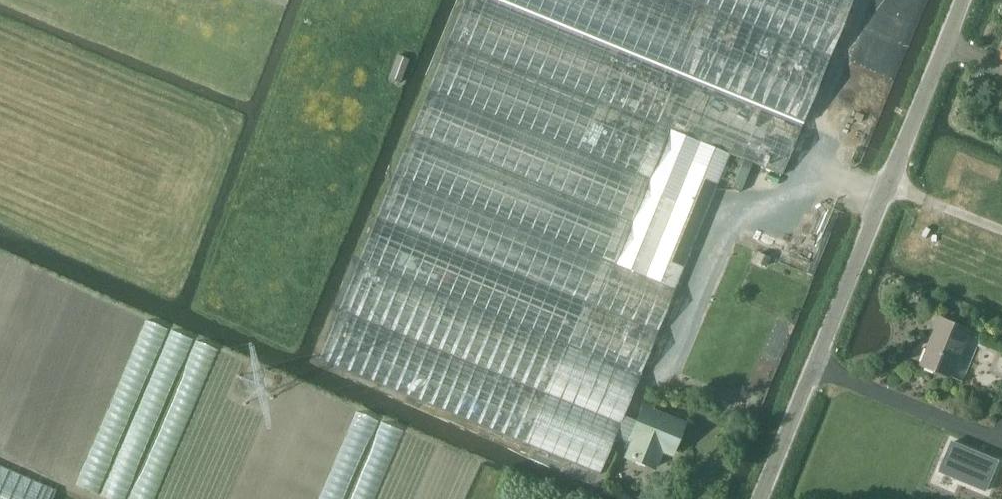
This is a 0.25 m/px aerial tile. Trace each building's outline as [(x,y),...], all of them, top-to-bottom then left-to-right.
[(318,358),(600,473),(615,435),(624,415),(731,152),(783,174),(853,0),(464,0),(318,358)] [(398,54),(389,78),(401,82),(410,59),(398,54)] [(955,374),(973,330),(944,318),(926,363),(955,374)] [(640,422),(624,415),(615,435),(635,443),(629,457),(659,469),(666,451),(670,453),(681,426),(655,415),(656,411),(647,407),(640,422)]
